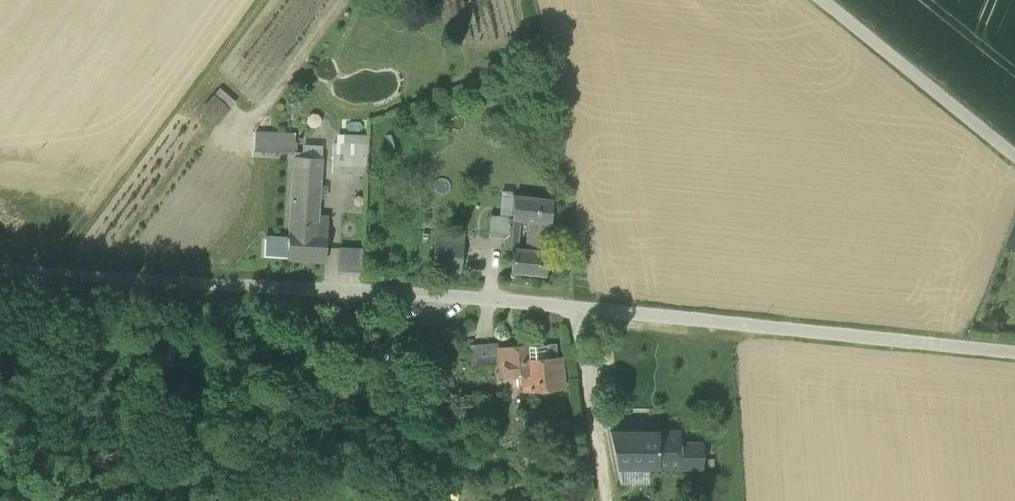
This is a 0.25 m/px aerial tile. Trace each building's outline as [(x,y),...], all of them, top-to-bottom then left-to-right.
[(216,122),(235,101),(221,88),(202,110),(216,122)] [(254,151),(294,154),(295,135),(256,132),(254,151)] [(342,135),(341,146),(368,146),(369,136),(342,135)] [(302,154),(294,154),(294,160),(322,161),(323,146),(302,145),(302,154)] [(332,174),(367,174),(368,146),(341,146),(333,146),(332,174)] [(294,160),(289,239),(288,257),(325,260),(328,216),(318,215),(322,161),(294,160)] [(520,221),(538,222),(553,223),(554,201),(514,198),(513,220),(520,221)] [(491,241),(508,242),(509,220),(492,219),(491,241)] [(508,242),(518,243),(520,221),(513,220),(509,220),(508,242)] [(551,253),(553,223),(538,222),(536,252),(551,253)] [(435,229),(434,242),(460,245),(461,232),(435,229)] [(264,256),(288,257),(289,239),(265,237),(264,256)] [(431,268),(457,271),(460,245),(434,242),(431,268)] [(338,271),(362,273),(363,249),(339,247),(338,271)] [(549,280),(551,253),(536,252),(517,250),(515,278),(549,280)] [(490,349),(498,348),(497,343),(471,344),(473,366),(492,365),(490,349)] [(555,344),(534,346),(535,359),(556,358),(555,344)] [(501,376),(522,375),(537,374),(535,359),(534,346),(534,345),(498,348),(499,364),(501,376)] [(492,365),(499,364),(498,348),(490,349),(492,365)] [(556,358),(535,359),(537,374),(522,375),(523,391),(565,388),(562,357),(556,358)] [(617,468),(658,468),(658,430),(609,430),(617,468)] [(658,468),(703,469),(703,443),(680,442),(680,431),(658,430),(658,468)]
